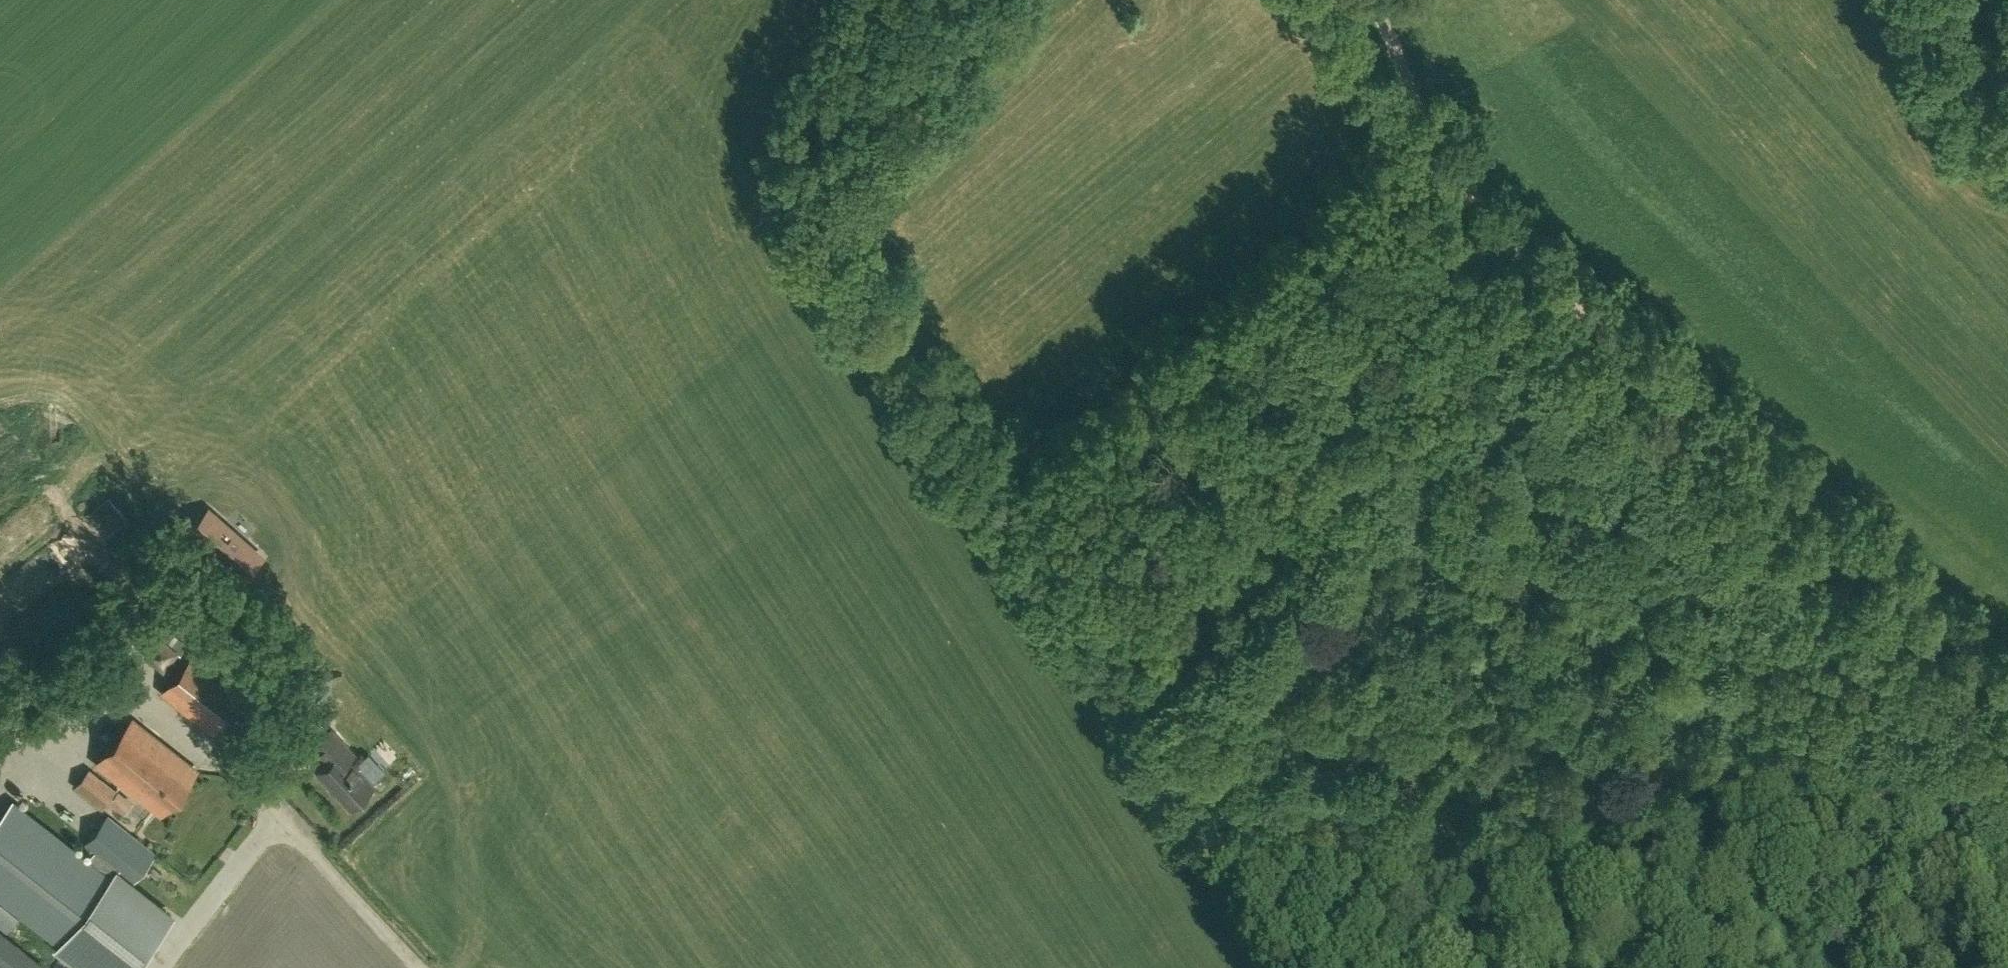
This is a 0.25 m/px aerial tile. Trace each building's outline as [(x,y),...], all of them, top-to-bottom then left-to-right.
[(245,560),(253,551),(254,550),(231,529),(214,514),(205,525),(198,519),(189,530),(242,578),(252,567),(245,560)] [(189,591),(172,605),(188,623),(204,609),(189,591)] [(171,672),(183,658),(151,633),(140,647),(171,672)] [(162,692),(213,733),(246,692),(196,651),(162,692)] [(307,698),(329,700),(331,676),(309,674),(307,698)] [(96,763),(161,815),(196,771),(132,719),(96,763)] [(353,755),(331,731),(314,747),(328,763),(318,773),(350,808),(356,803),(359,806),(371,795),(368,792),(374,786),(348,759),(353,755)] [(89,769),(73,788),(102,811),(118,791),(89,769)] [(155,854),(107,817),(85,846),(95,853),(87,863),(12,804),(0,819),(0,899),(58,944),(53,950),(76,967),(133,967),(174,915),(133,883),(155,854)] [(21,918),(3,905),(0,909),(0,925),(10,933),(21,918)] [(46,967),(0,931),(0,967),(45,967),(46,967)]
